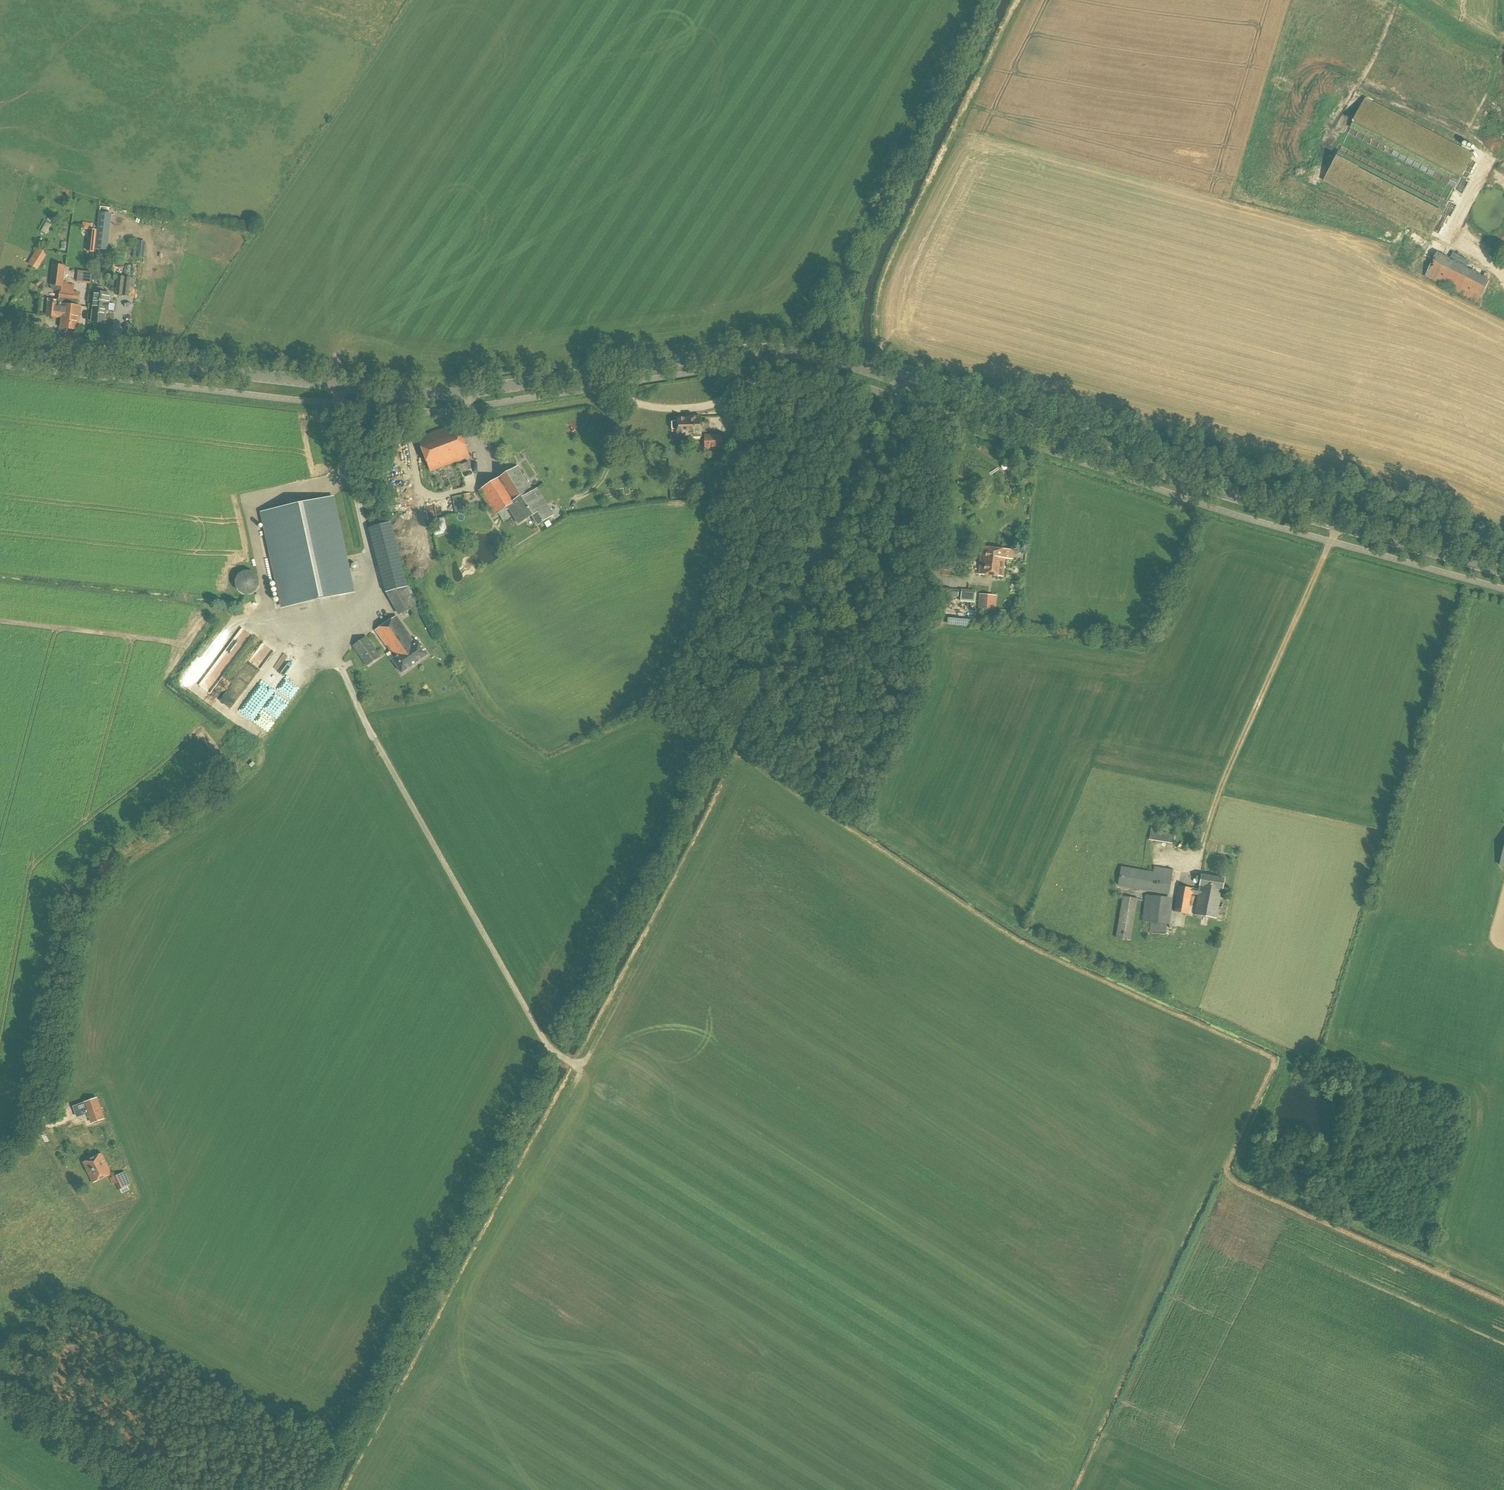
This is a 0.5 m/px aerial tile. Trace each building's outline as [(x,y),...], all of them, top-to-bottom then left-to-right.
[(1365,93),(1349,126),(1460,184),(1467,172),(1481,179),(1492,159),(1365,93)] [(100,213),(96,243),(106,244),(109,215),(100,213)] [(91,230),(92,224),(83,222),(82,229),(91,230)] [(91,230),(88,230),(87,240),(95,241),(96,231),(91,230)] [(138,241),(138,257),(148,256),(148,241),(138,241)] [(54,253),(45,247),(33,264),(43,270),(54,253)] [(1478,303),(1491,279),(1438,252),(1425,276),(1478,303)] [(138,257),(137,266),(147,266),(147,257),(138,257)] [(77,306),(79,292),(74,292),(75,285),(68,284),(68,281),(64,281),(66,266),(53,264),(50,285),(51,286),(51,288),(51,289),(52,290),(54,291),(59,292),(58,299),(57,299),(56,299),(55,300),(54,301),(53,303),(49,302),(47,316),(57,317),(57,316),(62,317),(60,328),(78,330),(81,306),(77,306)] [(123,296),(125,277),(118,276),(116,295),(123,296)] [(134,289),(135,278),(131,278),(131,277),(125,277),(123,296),(129,296),(130,289),(134,289)] [(103,293),(103,290),(102,288),(98,287),(96,288),(96,292),(95,292),(91,322),(105,323),(106,311),(108,311),(110,294),(103,293)] [(677,437),(701,436),(701,417),(688,417),(688,418),(677,419),(677,420),(671,422),(672,429),(677,431),(677,437)] [(430,472),(470,457),(457,423),(417,438),(430,472)] [(704,449),(722,448),(722,435),(704,436),(704,449)] [(382,465),(389,464),(387,453),(380,455),(382,465)] [(461,473),(471,469),(469,462),(458,465),(461,473)] [(533,491),(517,467),(479,491),(495,515),(505,509),(506,510),(509,509),(518,524),(532,515),(538,525),(553,515),(536,489),(533,491)] [(283,607),(353,592),(332,497),(262,512),(283,607)] [(418,604),(406,582),(390,523),(369,528),(386,593),(386,592),(399,615),(418,604)] [(981,547),(979,574),(1003,577),(1004,558),(1013,559),(1013,550),(981,547)] [(246,595),(248,595),(251,595),(252,594),(253,594),(254,593),(255,593),(255,592),(256,591),(257,591),(258,590),(258,589),(259,588),(259,587),(260,586),(260,585),(260,584),(260,582),(260,581),(260,580),(260,579),(259,578),(259,577),(258,576),(258,575),(257,574),(256,574),(255,572),(254,572),(252,571),(251,570),(250,570),(249,570),(247,570),(245,570),(244,570),(243,571),(242,571),(241,572),(240,572),(239,574),(238,574),(237,575),(237,576),(236,577),(236,578),(235,579),(235,580),(235,581),(235,582),(235,584),(235,585),(235,586),(236,587),(236,588),(237,589),(237,590),(238,590),(239,591),(239,592),(240,593),(241,593),(242,594),(244,595),(245,595),(246,595)] [(950,608),(951,590),(942,589),(940,607),(950,608)] [(977,592),(962,591),(961,603),(975,605),(977,592)] [(995,611),(996,596),(979,594),(978,609),(995,611)] [(415,644),(396,616),(375,630),(395,658),(392,660),(401,673),(428,655),(418,642),(415,644)] [(225,625),(218,636),(222,638),(229,628),(225,625)] [(365,666),(380,656),(366,636),(352,646),(365,666)] [(222,658),(231,647),(227,644),(219,655),(222,658)] [(310,650),(305,655),(315,665),(320,661),(310,650)] [(1174,844),(1176,835),(1157,832),(1158,828),(1151,827),(1149,840),(1174,844)] [(1153,872),(1121,866),(1117,886),(1169,895),(1172,875),(1173,870),(1154,866),(1153,872)] [(1222,890),(1223,879),(1201,875),(1199,886),(1199,887),(1199,889),(1191,888),(1178,886),(1174,911),(1188,914),(1191,894),(1197,895),(1194,915),(1216,919),(1221,890),(1222,890)] [(1169,925),(1172,898),(1145,895),(1142,922),(1150,923),(1150,933),(1168,934),(1169,925)] [(1130,941),(1137,899),(1122,896),(1115,938),(1130,941)] [(104,1119),(97,1097),(83,1102),(91,1123),(104,1119)] [(93,1183),(111,1174),(102,1154),(83,1162),(93,1183)] [(131,1184),(125,1171),(110,1178),(113,1184),(115,1183),(119,1190),(131,1184)]
